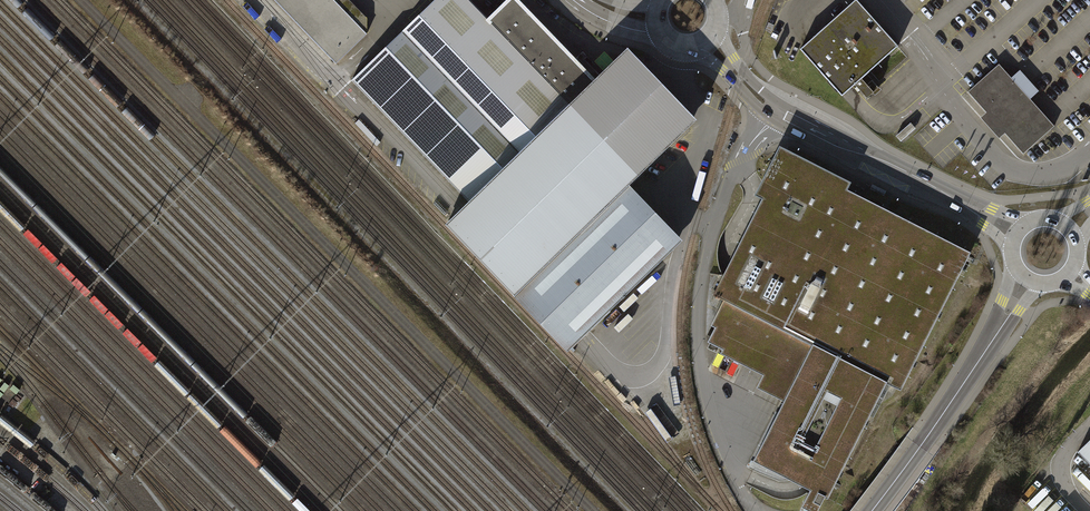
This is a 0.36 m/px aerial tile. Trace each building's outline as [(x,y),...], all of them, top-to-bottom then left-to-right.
[(367,33),(334,0),(275,0),(337,62),(367,33)] [(464,0),(436,0),(350,83),(469,206),(570,109),(489,26),(464,0)] [(599,80),(521,0),(516,0),(489,26),(570,109),(599,80)] [(856,3),(801,54),(843,99),(898,48),(856,3)] [(628,189),(697,123),(628,52),(599,80),(570,109),(469,206),(448,226),(516,297),(628,189)] [(997,68),(967,94),(1024,159),(1055,133),(997,68)] [(970,256),(846,194),(850,187),(779,152),(755,200),(761,203),(713,298),(723,303),(710,328),(715,331),(708,344),(723,352),(721,356),(763,377),(756,391),(784,405),(753,465),(810,493),(801,510),(802,510),(819,510),(824,501),(827,502),(886,386),(900,393),(970,256)] [(567,349),(679,241),(628,189),(516,297),(567,349)] [(1078,452),(1089,464),(1089,439),(1078,452)]
